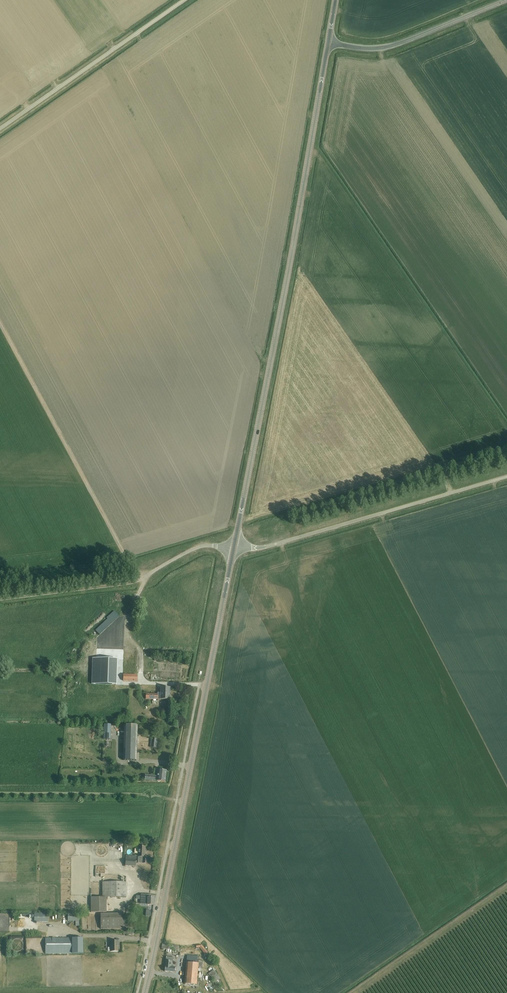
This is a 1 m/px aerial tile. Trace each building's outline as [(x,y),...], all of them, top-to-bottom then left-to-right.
[(95,630),(99,635),(119,616),(113,611),(106,618),(107,619),(95,630)] [(113,659),(92,658),(91,684),(112,684),(113,659)] [(170,700),(170,688),(160,687),(160,692),(158,692),(158,694),(146,694),(146,699),(170,700)] [(137,760),(138,725),(125,725),(124,760),(137,760)] [(146,775),(145,780),(165,782),(167,770),(159,770),(158,777),(146,775)] [(148,857),(146,857),(146,847),(139,846),(138,857),(139,857),(138,863),(148,864),(148,857)] [(126,856),(125,865),(135,866),(136,856),(126,856)] [(126,897),(126,882),(103,882),(103,897),(92,897),(91,912),(107,912),(107,897),(126,897)] [(141,894),(141,898),(144,898),(144,905),(147,905),(153,905),(154,905),(154,898),(151,898),(151,895),(141,894)] [(35,922),(49,922),(49,913),(35,913),(35,922)] [(126,914),(102,914),(102,929),(127,929),(126,914)] [(22,945),(22,936),(8,936),(8,945),(22,945)] [(73,937),(46,938),(46,953),(46,954),(73,954),(78,954),(83,954),(83,944),(83,940),(83,938),(83,937),(73,937)] [(110,952),(118,952),(118,942),(110,942),(110,952)] [(201,945),(196,945),(196,948),(200,948),(206,956),(208,954),(201,945)] [(187,958),(185,984),(197,985),(197,982),(197,981),(198,967),(201,967),(203,967),(203,962),(198,961),(199,959),(199,956),(187,955),(187,958)] [(175,972),(175,967),(172,967),(173,958),(166,957),(164,971),(175,972)] [(213,970),(208,974),(215,984),(218,982),(218,983),(221,981),(219,979),(220,979),(213,970)]
